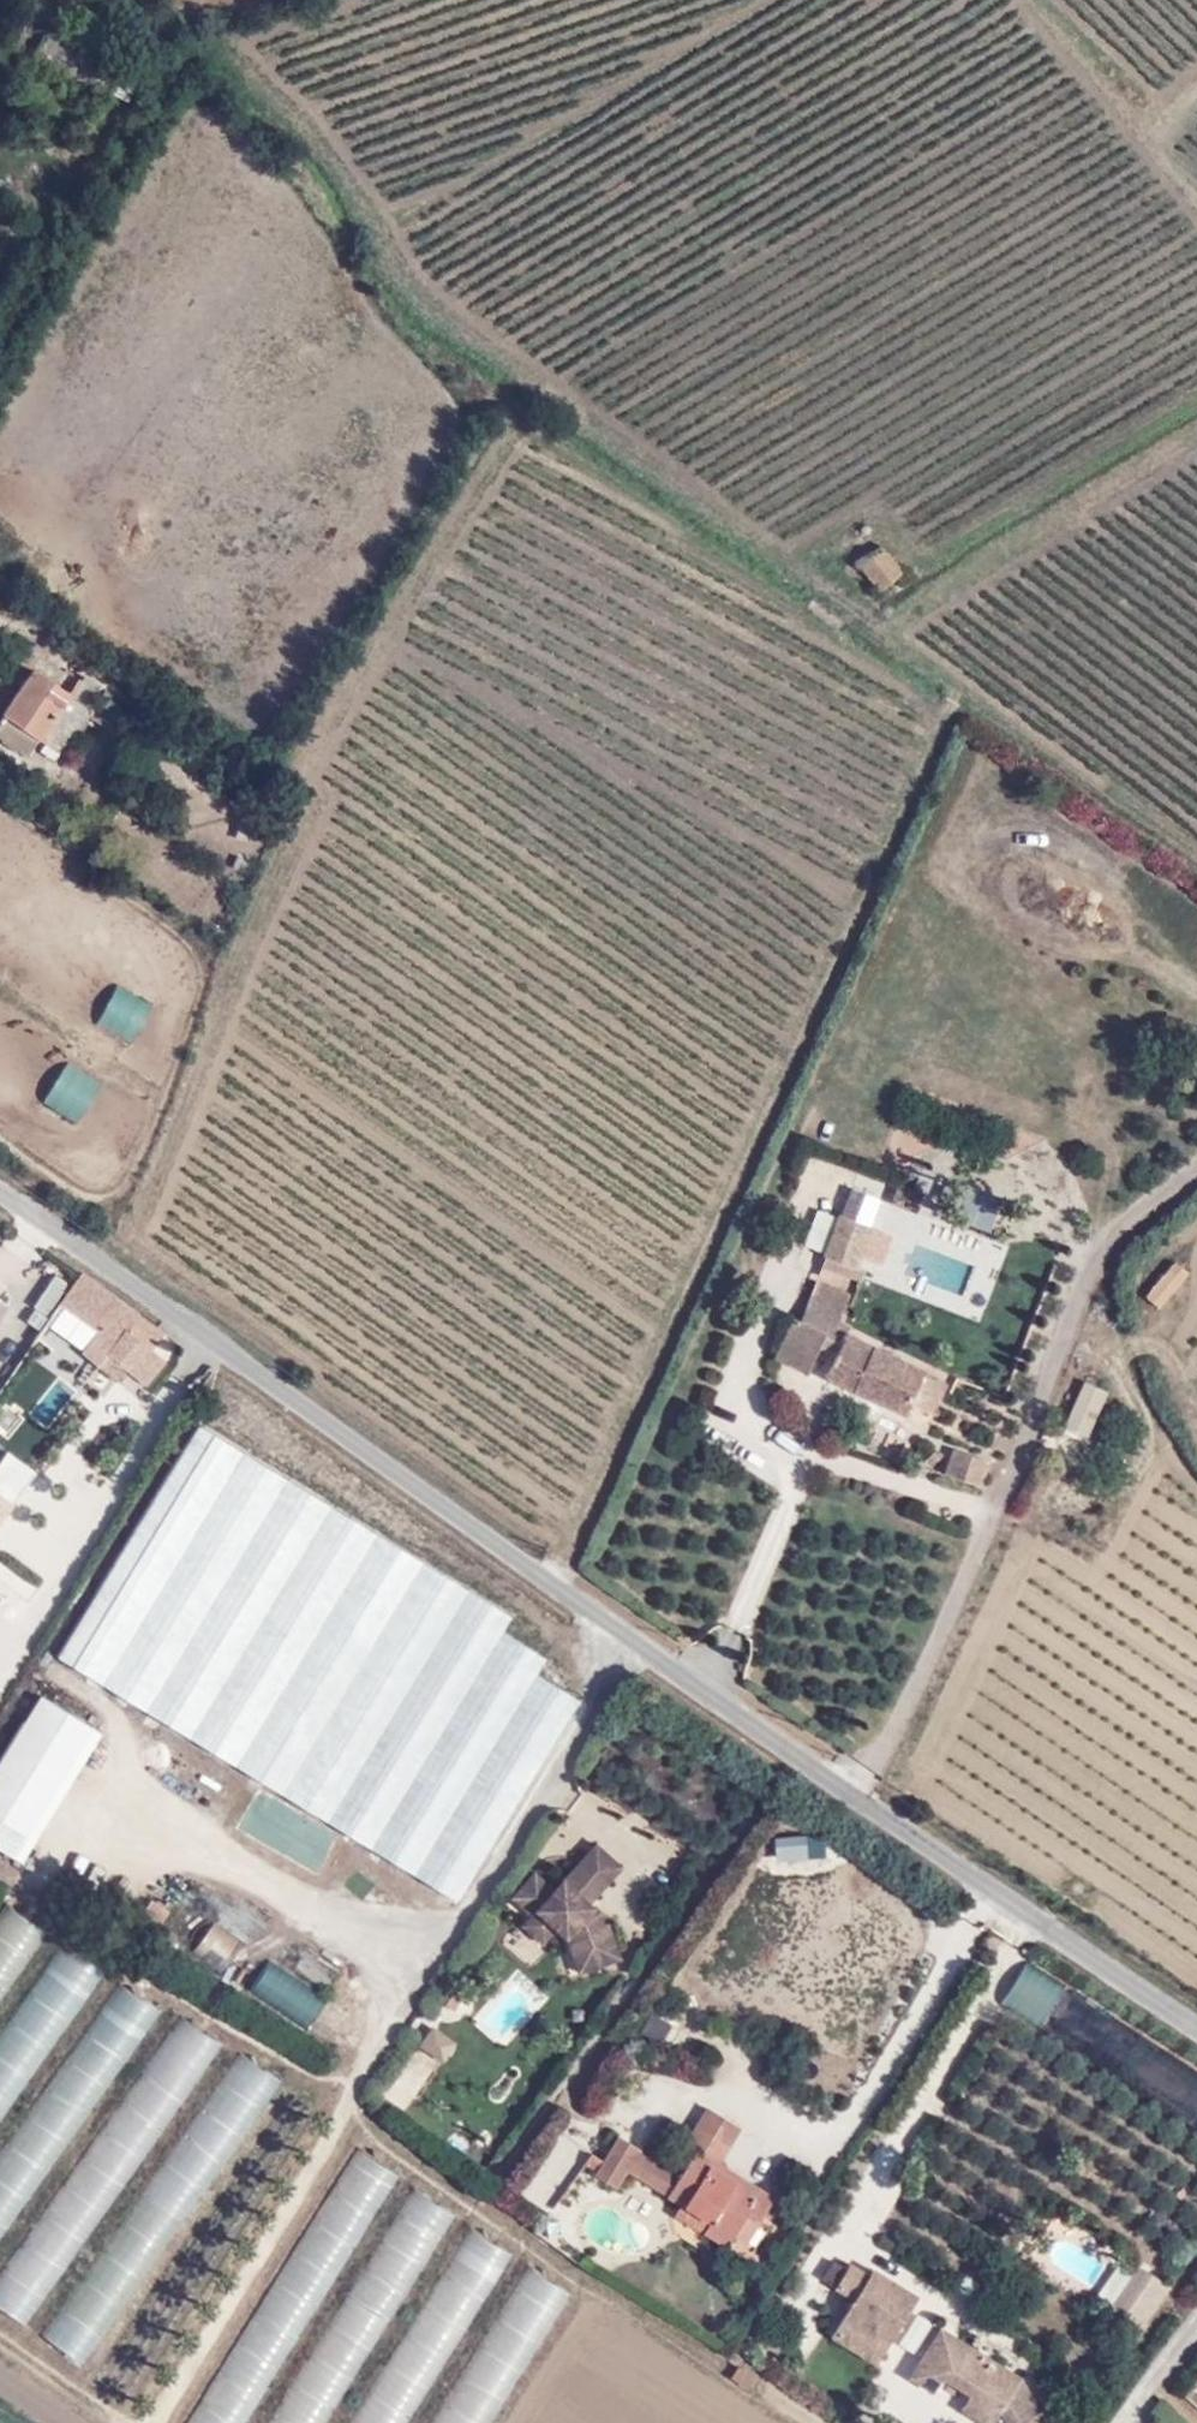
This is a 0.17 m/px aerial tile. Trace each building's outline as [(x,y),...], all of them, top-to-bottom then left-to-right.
[(878,542),(856,559),(877,584),(898,567),(878,542)] [(33,664),(0,718),(0,740),(28,757),(42,735),(79,757),(104,717),(98,713),(114,687),(77,665),(65,684),(33,664)] [(888,1183),(857,1175),(838,1217),(816,1211),(803,1247),(822,1256),(801,1319),(794,1319),(773,1361),(806,1378),(812,1372),(825,1377),(826,1382),(923,1433),(946,1383),(851,1335),(850,1328),(841,1321),(852,1281),(862,1283),(865,1273),(860,1271),(888,1183)] [(49,1330),(81,1353),(136,1394),(142,1388),(146,1391),(168,1364),(153,1356),(157,1344),(164,1335),(166,1332),(110,1294),(99,1287),(81,1276),(62,1304),(49,1330)] [(1111,1393),(1086,1382),(1065,1432),(1090,1443),(1111,1393)] [(512,1616),(200,1424),(57,1656),(457,1902),(581,1701),(536,1673),(545,1658),(502,1631),(512,1616)] [(994,1462),(952,1449),(943,1477),(985,1490),(994,1462)] [(25,1493),(0,1475),(0,1528),(25,1493)] [(0,1572),(0,1586),(26,1600),(40,1573),(8,1556),(0,1572)] [(41,1700),(0,1766),(0,1853),(15,1862),(95,1733),(41,1700)] [(823,1836),(774,1843),(778,1863),(825,1858),(823,1836)] [(595,1847),(561,1881),(536,1871),(511,1900),(532,1920),(522,1929),(547,1949),(556,1939),(569,1948),(578,1978),(625,1965),(611,1924),(604,1924),(593,1908),(624,1870),(595,1847)] [(0,1923),(0,2008),(52,1937),(11,1908),(0,1923)] [(212,1922),(190,1951),(222,1975),(244,1946),(212,1922)] [(58,1939),(0,2024),(0,2106),(97,1965),(58,1939)] [(326,1995),(272,1959),(251,1989),(302,2023),(326,1995)] [(1000,2003),(1196,2129),(1196,2069),(1027,1960),(1000,2003)] [(119,1980),(0,2154),(0,2241),(159,2008),(119,1980)] [(179,2016),(0,2271),(0,2299),(32,2321),(224,2046),(179,2016)] [(280,2081),(238,2052),(41,2333),(83,2362),(280,2081)] [(591,2169),(611,2181),(623,2167),(678,2196),(670,2208),(728,2241),(734,2232),(773,2189),(721,2156),(739,2121),(705,2101),(685,2138),(691,2143),(677,2166),(639,2146),(642,2141),(617,2129),(591,2169)] [(359,2148),(187,2422),(252,2422),(406,2176),(359,2148)] [(412,2186),(266,2422),(330,2422),(459,2214),(412,2186)] [(470,2223),(350,2422),(397,2422),(505,2244),(470,2223)] [(867,2265),(850,2255),(833,2281),(853,2294),(828,2330),(877,2358),(916,2286),(873,2259),(867,2265)] [(1140,2321),(1167,2281),(1140,2261),(1112,2298),(1140,2321)] [(528,2271),(435,2422),(487,2422),(566,2294),(528,2271)] [(1021,2367),(939,2318),(905,2374),(934,2386),(941,2374),(967,2388),(957,2403),(991,2421),(1000,2406),(1010,2422),(1058,2422),(1021,2367)]
